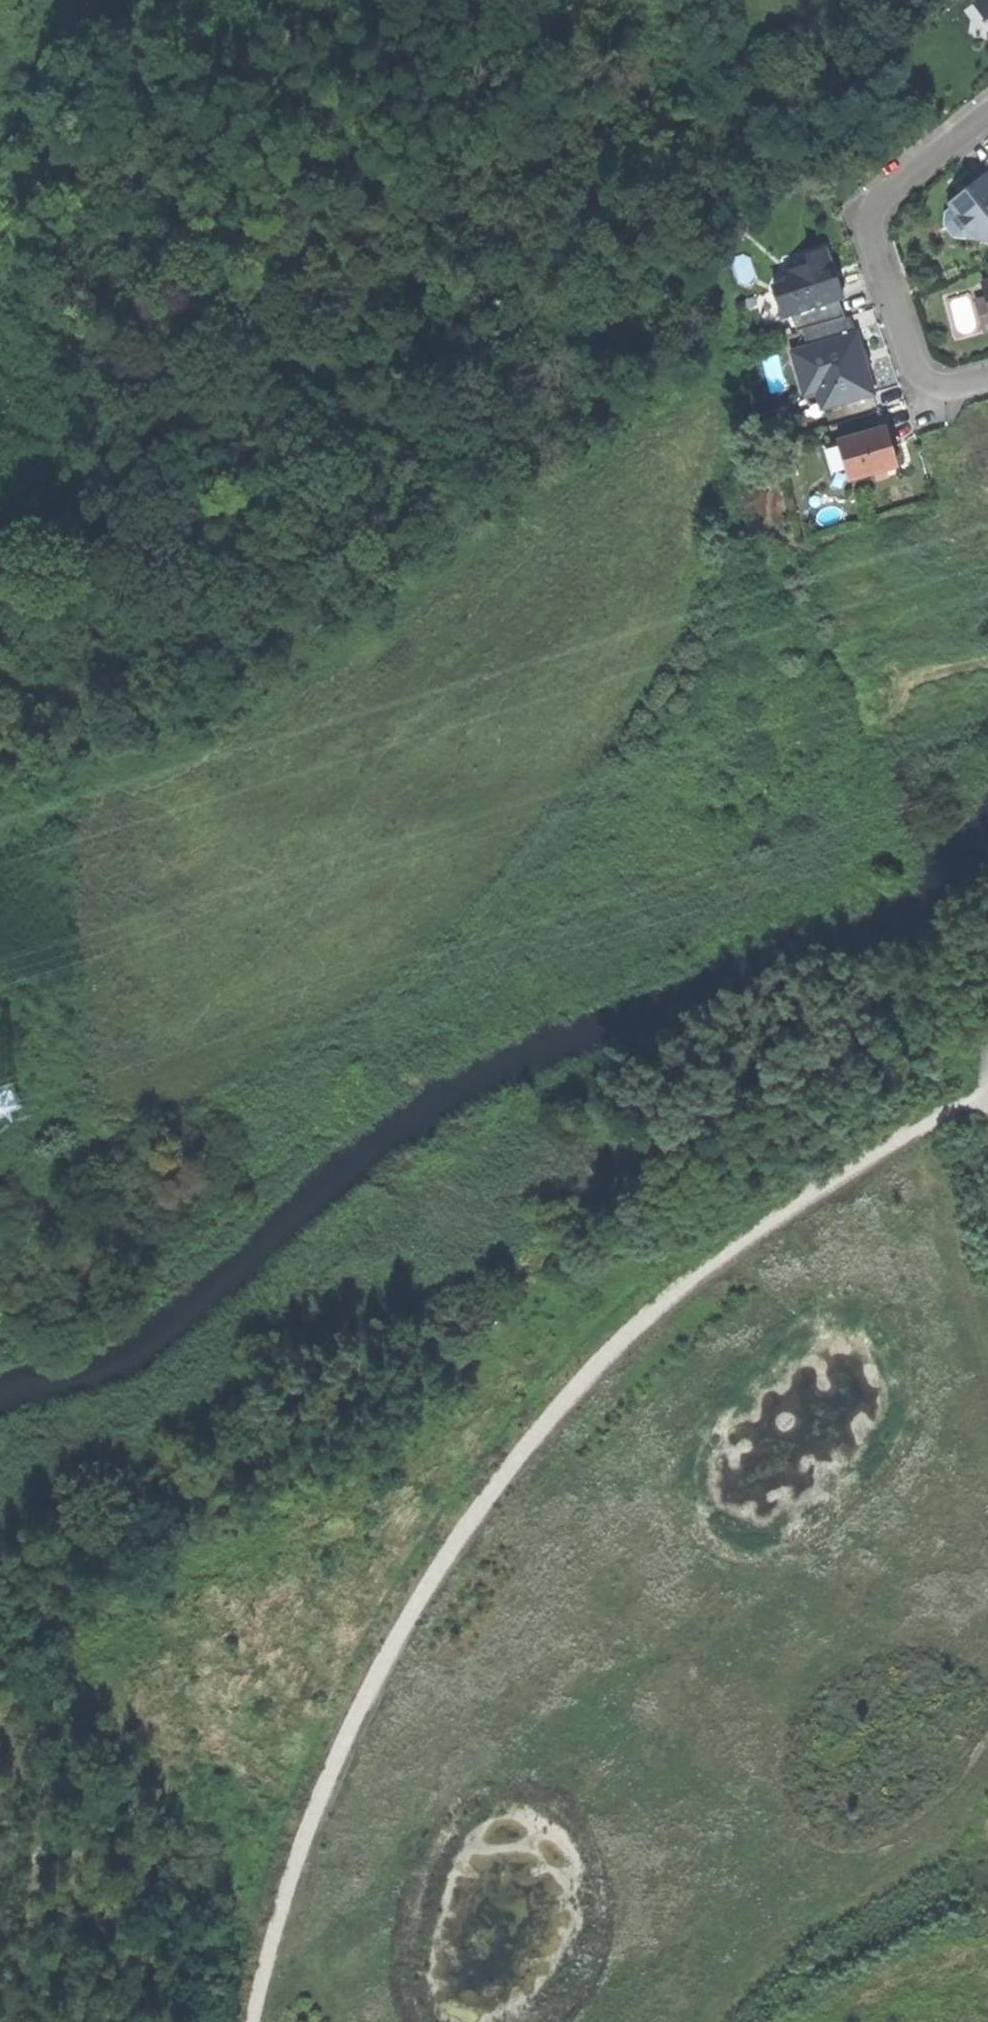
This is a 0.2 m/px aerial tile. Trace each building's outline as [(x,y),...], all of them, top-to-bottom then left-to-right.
[(984,20),(987,17),(987,0),(976,0),(972,3),(984,20)] [(825,162),(830,171),(844,163),(839,154),(825,162)] [(947,205),(966,229),(967,238),(987,241),(987,173),(987,172),(967,189),(947,205)] [(794,331),(799,330),(840,318),(835,300),(840,299),(834,279),(828,281),(827,277),(826,274),(830,273),(823,249),(805,255),(807,264),(780,272),(781,276),(772,279),(775,291),(772,292),(780,320),(789,317),(794,331)] [(987,329),(987,304),(987,299),(975,302),(979,316),(984,330),(987,329)] [(819,410),(871,394),(863,367),(859,368),(857,360),(855,354),(859,353),(848,315),(840,318),(799,330),(805,349),(789,354),(802,395),(814,391),(819,410)] [(836,442),(847,480),(894,466),(889,447),(883,428),(836,442)] [(832,485),(847,480),(836,442),(821,446),(832,485)] [(5,1086),(7,1114),(21,1113),(18,1085),(5,1086)]
